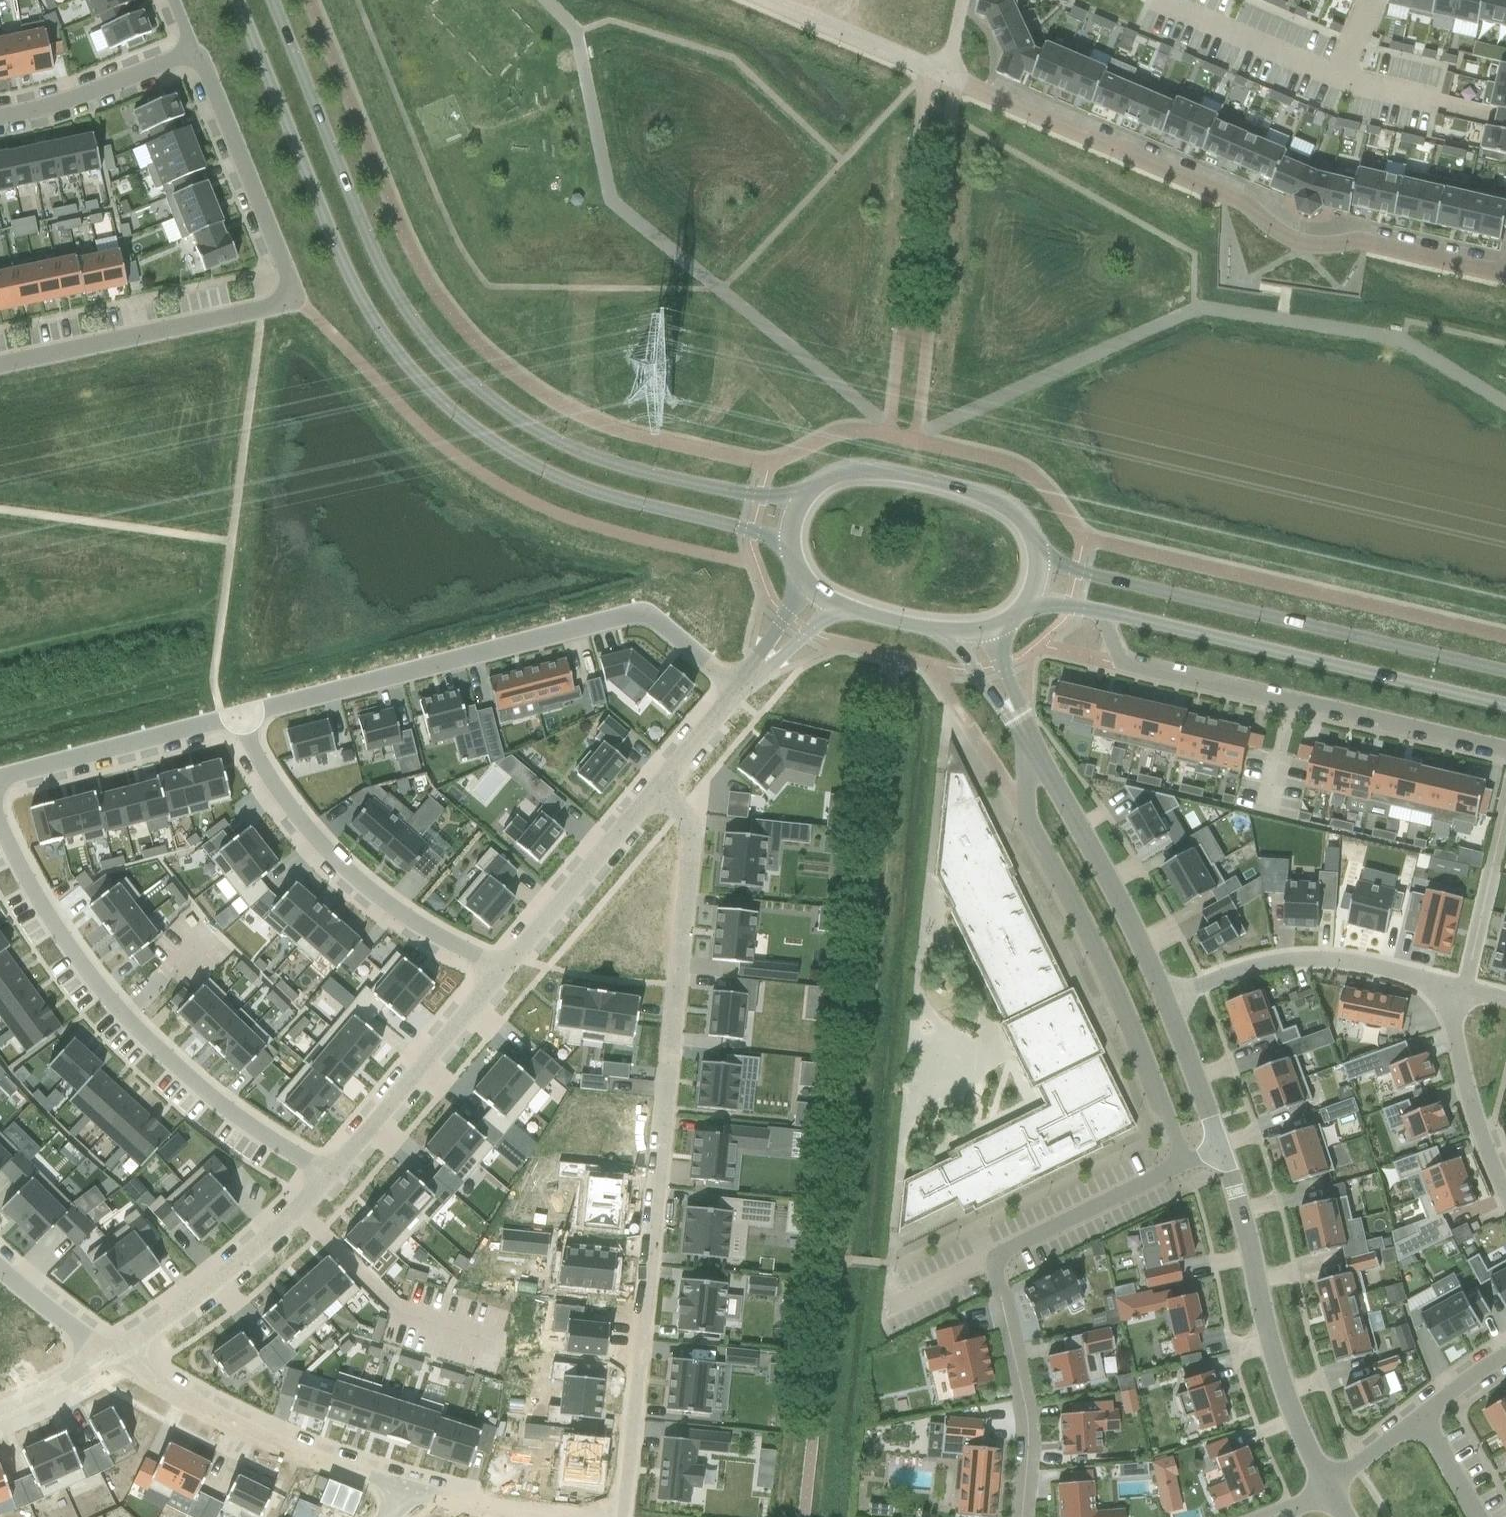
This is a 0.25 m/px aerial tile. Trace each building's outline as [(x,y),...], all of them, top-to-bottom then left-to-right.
[(52,0),(44,0),(48,11),(56,7),(52,0)] [(94,18),(135,1),(135,0),(87,0),(94,18)] [(976,14),(987,18),(990,23),(1018,10),(1017,8),(1019,0),(980,0),(976,14)] [(1273,6),(1284,11),(1287,3),(1279,0),(1276,0),(1273,6)] [(1388,5),(1409,10),(1408,14),(1409,14),(1413,0),(1389,0),(1388,5)] [(1409,14),(1432,20),(1437,0),(1413,0),(1409,14)] [(1432,20),(1434,20),(1435,15),(1455,20),(1459,0),(1437,0),(1432,20)] [(1455,20),(1479,26),(1480,21),(1479,21),(1484,0),(1459,0),(1455,20)] [(1479,21),(1480,21),(1505,27),(1505,0),(1484,0),(1479,21)] [(127,17),(123,6),(101,15),(105,26),(101,28),(110,49),(125,43),(127,48),(144,42),(142,36),(151,33),(142,11),(127,17)] [(1074,7),(1069,18),(1076,21),(1081,10),(1074,7)] [(1297,8),(1294,15),(1305,20),(1308,12),(1297,8)] [(1018,10),(990,23),(1003,51),(1031,38),(1018,10)] [(1076,21),(1083,24),(1088,13),(1081,10),(1076,21)] [(1095,15),(1091,23),(1102,28),(1105,20),(1095,15)] [(1102,28),(1113,32),(1116,25),(1105,20),(1102,28)] [(43,21),(21,26),(31,73),(53,68),(51,58),(63,56),(60,42),(48,45),(43,21)] [(1332,22),(1329,30),(1340,35),(1344,27),(1332,22)] [(31,73),(21,26),(20,26),(22,36),(3,40),(2,35),(1,35),(10,78),(31,73)] [(1123,36),(1134,41),(1137,34),(1126,29),(1123,36)] [(60,42),(58,34),(46,37),(48,45),(60,42)] [(1,35),(0,35),(0,80),(10,78),(1,35)] [(1005,55),(998,74),(1003,76),(1003,77),(1014,82),(1015,81),(1020,84),(1025,72),(1034,76),(1035,76),(1045,53),(1044,53),(1035,49),(1035,48),(1031,38),(1003,51),(1005,55)] [(1390,42),(1388,50),(1400,53),(1402,45),(1390,42)] [(1034,76),(1033,78),(1054,87),(1072,43),(1071,43),(1067,52),(1047,43),(1044,53),(1045,53),(1035,76),(1034,76)] [(1072,43),(1054,87),(1073,95),(1092,52),(1072,43)] [(1158,51),(1169,56),(1172,49),(1161,44),(1158,51)] [(1402,45),(1400,53),(1412,56),(1414,48),(1402,45)] [(1424,50),(1422,58),(1435,61),(1436,53),(1424,50)] [(1092,52),(1073,95),(1093,104),(1106,74),(1107,75),(1113,60),(1111,59),(1107,69),(1089,61),(1093,52),(1092,52)] [(1181,61),(1192,66),(1195,58),(1184,54),(1181,61)] [(1445,55),(1443,63),(1455,65),(1457,57),(1445,55)] [(1106,74),(1093,104),(1117,114),(1136,70),(1113,60),(1107,75),(1106,74)] [(1216,67),(1205,63),(1202,70),(1213,75),(1216,67)] [(1487,83),(1505,87),(1505,64),(1502,63),(1497,84),(1487,82),(1487,83)] [(1213,75),(1224,79),(1227,72),(1216,67),(1213,75)] [(1136,70),(1117,114),(1140,124),(1157,86),(1134,76),(1137,70),(1136,70)] [(1446,72),(1443,84),(1451,86),(1454,74),(1446,72)] [(1234,83),(1245,88),(1248,81),(1237,76),(1234,83)] [(1482,149),(1483,150),(1494,152),(1505,155),(1505,87),(1487,83),(1482,105),(1499,109),(1499,110),(1497,118),(1495,127),(1495,128),(1487,126),(1482,149)] [(1443,84),(1440,95),(1448,97),(1451,86),(1443,84)] [(1157,86),(1140,124),(1164,134),(1177,104),(1176,104),(1177,100),(1156,90),(1158,86),(1157,86)] [(1177,104),(1164,134),(1184,142),(1202,99),(1182,90),(1177,100),(1176,104),(1177,104)] [(1272,91),(1269,98),(1280,103),(1283,96),(1272,91)] [(176,132),(171,121),(183,117),(174,95),(165,98),(163,93),(146,100),(149,105),(133,111),(142,133),(149,130),(153,141),(176,132)] [(1280,103),(1291,108),(1294,100),(1283,96),(1280,103)] [(1202,99),(1184,142),(1204,151),(1216,121),(1217,122),(1221,113),(1219,112),(1217,116),(1199,108),(1203,99),(1202,99)] [(1304,113),(1315,118),(1318,111),(1307,106),(1304,113)] [(1216,121),(1204,151),(1227,161),(1244,122),(1221,113),(1217,122),(1216,121)] [(1436,114),(1433,126),(1442,128),(1444,116),(1436,114)] [(1337,119),(1335,127),(1347,129),(1349,122),(1337,119)] [(1244,122),(1227,161),(1251,171),(1267,132),(1248,124),(1244,122)] [(1347,129),(1359,132),(1360,124),(1349,122),(1347,129)] [(1367,134),(1379,137),(1381,129),(1369,126),(1367,134)] [(146,168),(196,148),(187,128),(176,132),(153,141),(146,144),(154,164),(146,168)] [(1267,132),(1251,171),(1273,180),(1274,181),(1284,159),(1285,159),(1289,150),(1287,149),(1286,151),(1264,142),(1268,133),(1267,132)] [(78,174),(100,170),(93,134),(71,139),(78,174)] [(1402,134),(1400,142),(1412,144),(1413,137),(1402,134)] [(1412,144),(1423,147),(1425,139),(1413,137),(1412,144)] [(71,139),(49,144),(57,179),(78,174),(71,139)] [(49,144),(28,148),(36,183),(57,179),(49,144)] [(110,146),(102,148),(104,160),(112,158),(110,146)] [(1443,146),(1441,154),(1454,157),(1456,149),(1443,146)] [(28,148),(7,153),(15,188),(36,183),(28,148)] [(196,186),(192,174),(204,169),(196,148),(146,168),(155,189),(162,187),(166,198),(196,186)] [(1456,149),(1454,157),(1465,160),(1466,152),(1456,149)] [(1273,180),(1270,188),(1295,198),(1311,160),(1300,155),(1289,150),(1285,159),(1284,159),(1274,181),(1273,180)] [(1483,150),(1481,158),(1493,160),(1494,152),(1483,150)] [(1494,152),(1493,160),(1504,163),(1505,155),(1494,152)] [(0,154),(0,191),(15,188),(7,153),(0,154)] [(115,170),(112,158),(104,160),(107,172),(115,170)] [(1311,160),(1295,198),(1296,199),(1298,213),(1312,218),(1324,208),(1325,208),(1332,177),(1319,174),(1308,169),(1312,160),(1311,160)] [(1357,183),(1351,206),(1352,206),(1375,211),(1386,165),(1361,160),(1356,182),(1357,183)] [(1386,165),(1375,211),(1396,216),(1404,180),(1384,175),(1386,166),(1386,165)] [(1404,180),(1396,216),(1417,221),(1428,175),(1427,175),(1405,170),(1403,179),(1404,180)] [(1428,175),(1417,221),(1438,226),(1449,180),(1428,175)] [(1332,177),(1325,208),(1350,214),(1352,206),(1351,206),(1357,183),(1356,182),(1332,177)] [(1449,180),(1438,226),(1459,231),(1470,185),(1449,180)] [(173,219),(214,203),(206,182),(196,186),(166,198),(165,198),(173,219)] [(1470,185),(1459,231),(1480,236),(1491,190),(1490,190),(1489,194),(1470,190),(1471,185),(1470,185)] [(1480,236),(1502,241),(1505,229),(1505,193),(1491,190),(1480,236)] [(98,209),(96,201),(84,203),(86,211),(98,209)] [(223,223),(214,203),(173,219),(181,240),(193,235),(220,224),(223,223)] [(77,213),(75,205),(63,208),(65,216),(77,213)] [(65,216),(63,208),(51,210),(53,218),(65,216)] [(35,223),(34,214),(22,217),(23,225),(35,223)] [(102,222),(101,214),(88,217),(90,225),(102,222)] [(23,225),(22,217),(10,220),(11,228),(23,225)] [(81,227),(79,219),(67,222),(69,230),(81,227)] [(69,230),(67,222),(55,224),(57,232),(69,230)] [(130,236),(128,224),(120,226),(122,238),(130,236)] [(237,258),(227,235),(225,236),(220,224),(193,235),(197,247),(195,248),(204,271),(237,258)] [(38,237),(37,228),(25,231),(26,239),(38,237)] [(26,239),(25,231),(13,234),(14,242),(26,239)] [(97,255),(104,290),(126,286),(124,275),(122,266),(121,263),(119,252),(119,250),(97,255)] [(128,250),(119,252),(121,263),(130,261),(128,250)] [(104,290),(97,255),(76,259),(76,257),(75,257),(83,295),(104,290)] [(83,295),(75,257),(54,262),(61,297),(82,293),(82,295),(83,295)] [(61,297),(54,262),(33,266),(40,302),(61,297)] [(138,281),(134,263),(122,266),(124,275),(126,284),(138,281)] [(12,271),(19,306),(40,302),(33,266),(12,271)] [(12,271),(0,273),(0,310),(19,306),(12,271)] [(629,651),(599,659),(604,680),(624,676),(624,677),(625,677),(625,676),(646,694),(645,695),(669,715),(693,686),(669,667),(661,677),(631,652),(631,651),(630,650),(629,651)] [(565,659),(526,669),(534,700),(557,694),(559,704),(581,698),(578,687),(573,688),(565,659)] [(526,669),(488,679),(499,724),(510,721),(507,707),(534,700),(526,669)] [(599,678),(585,682),(592,707),(605,703),(599,678)] [(1092,737),(1093,737),(1103,694),(1059,683),(1058,688),(1054,687),(1050,690),(1047,701),(1050,705),(1054,706),(1053,711),(1073,715),(1071,723),(1094,728),(1092,737)] [(458,691),(419,701),(428,736),(429,736),(431,743),(467,734),(473,759),(487,756),(474,706),(462,709),(458,691)] [(1114,741),(1124,698),(1103,693),(1093,737),(1114,741)] [(1135,746),(1145,703),(1124,698),(1114,741),(1135,746)] [(1156,751),(1166,708),(1145,703),(1135,746),(1156,751)] [(490,708),(476,712),(489,765),(503,758),(490,708)] [(1177,756),(1188,712),(1166,708),(1156,751),(1177,756)] [(392,710),(358,719),(366,751),(390,744),(394,760),(416,754),(410,730),(398,733),(392,710)] [(1198,761),(1208,719),(1188,714),(1188,713),(1188,712),(1177,756),(1176,761),(1197,766),(1198,761)] [(580,763),(574,770),(578,773),(576,775),(599,794),(626,762),(612,750),(616,746),(618,747),(628,735),(607,717),(596,729),(600,732),(594,739),(602,745),(593,755),(589,752),(586,756),(585,755),(580,762),(580,763)] [(1219,766),(1229,724),(1208,719),(1198,761),(1219,766)] [(327,721),(286,732),(293,761),(335,750),(327,721)] [(1251,729),(1229,724),(1219,766),(1242,771),(1247,746),(1261,750),(1264,737),(1250,734),(1251,729)] [(738,768),(737,769),(764,792),(765,791),(764,790),(783,768),(817,776),(817,777),(818,777),(826,742),(825,742),(825,743),(771,730),(767,735),(766,735),(765,734),(757,744),(758,745),(758,744),(759,745),(738,769),(738,768)] [(1306,786),(1328,791),(1337,749),(1315,744),(1314,749),(1301,746),(1298,758),(1311,761),(1306,786)] [(1349,796),(1359,754),(1337,749),(1328,791),(1349,796)] [(1349,796),(1370,801),(1380,758),(1379,758),(1379,759),(1359,754),(1349,796)] [(1391,806),(1401,763),(1380,758),(1370,801),(1391,806)] [(220,760),(198,766),(210,811),(211,811),(210,806),(231,801),(220,760)] [(1106,775),(1114,777),(1117,765),(1109,763),(1106,775)] [(1412,811),(1422,768),(1401,763),(1391,806),(1412,811)] [(1084,776),(1092,778),(1095,766),(1087,764),(1084,776)] [(198,766),(177,771),(189,817),(210,811),(198,766)] [(1433,816),(1443,772),(1422,768),(1412,811),(1433,816)] [(177,771),(156,777),(168,822),(189,817),(177,771)] [(1006,870),(1011,867),(978,798),(973,801),(961,776),(945,775),(945,772),(944,772),(934,876),(946,899),(947,899),(952,907),(948,909),(1009,1033),(1004,1035),(1031,1089),(1035,1087),(1044,1105),(953,1149),(957,1156),(950,1160),(949,1158),(903,1181),(897,1234),(898,1233),(898,1230),(957,1201),(962,1212),(972,1207),(973,1211),(1101,1148),(1100,1144),(1135,1127),(1100,1055),(1103,1053),(1086,1018),(1072,1001),(1070,1002),(1066,992),(1068,991),(1012,877),(1010,878),(1006,870)] [(1454,820),(1464,777),(1443,772),(1433,816),(1432,821),(1453,826),(1454,820)] [(1148,785),(1150,777),(1139,774),(1137,782),(1148,785)] [(156,781),(136,786),(146,822),(165,817),(167,822),(168,822),(156,777),(155,777),(156,781)] [(1162,780),(1150,777),(1148,785),(1160,788),(1162,780)] [(1454,820),(1476,826),(1479,815),(1485,817),(1491,790),(1485,789),(1486,782),(1464,777),(1454,820)] [(1191,795),(1192,787),(1181,784),(1179,792),(1191,795)] [(136,786),(115,791),(125,827),(146,822),(136,786)] [(363,789),(349,798),(362,810),(350,824),(382,851),(413,815),(389,794),(388,796),(376,786),(363,789)] [(1176,798),(1126,786),(1140,811),(1130,817),(1147,849),(1170,836),(1160,819),(1181,807),(1176,798)] [(1204,790),(1192,787),(1191,795),(1202,798),(1204,790)] [(94,793),(93,793),(105,838),(106,838),(105,832),(125,827),(115,791),(95,796),(94,793)] [(93,793),(73,798),(84,844),(105,838),(93,793)] [(515,816),(502,831),(516,843),(515,844),(537,862),(563,831),(550,821),(565,804),(552,793),(536,812),(540,815),(529,828),(515,816)] [(1222,802),(1234,805),(1236,797),(1224,794),(1222,802)] [(413,815),(382,851),(407,873),(410,869),(424,880),(442,860),(418,840),(444,810),(429,797),(413,815)] [(53,803),(51,803),(61,840),(62,840),(62,839),(81,835),(83,844),(84,844),(73,798),(53,803)] [(51,803),(30,809),(39,846),(61,840),(51,803)] [(727,805),(726,817),(746,819),(747,807),(727,805)] [(828,810),(827,826),(838,827),(839,811),(828,810)] [(1298,820),(1310,823),(1312,814),(1300,812),(1298,820)] [(223,819),(214,826),(219,833),(222,831),(228,825),(223,819)] [(1341,830),(1343,822),(1331,819),(1329,827),(1341,830)] [(776,822),(774,840),(808,844),(810,826),(776,822)] [(1355,824),(1343,822),(1341,830),(1353,833),(1355,824)] [(214,826),(204,834),(209,840),(219,833),(214,826)] [(209,840),(201,847),(224,877),(264,846),(249,827),(230,842),(222,831),(219,833),(209,840)] [(1383,840),(1385,831),(1374,829),(1372,837),(1383,840)] [(1397,834),(1385,831),(1383,840),(1395,842),(1397,834)] [(721,850),(719,867),(721,867),(719,885),(761,889),(763,872),(766,837),(749,835),(724,833),(723,850),(721,850)] [(195,834),(185,841),(190,848),(200,840),(195,834)] [(1413,847),(1425,849),(1427,841),(1415,838),(1413,847)] [(1162,867),(1174,887),(1215,864),(1214,863),(1212,864),(1201,845),(1162,867)] [(164,846),(153,849),(155,857),(166,854),(164,846)] [(264,846),(224,877),(249,909),(268,891),(260,880),(279,865),(264,846)] [(457,900),(456,901),(488,928),(514,898),(502,888),(516,871),(489,848),(489,849),(476,865),(475,865),(474,866),(482,872),(458,901),(457,900)] [(153,849),(141,852),(143,860),(155,857),(153,849)] [(1445,860),(1447,852),(1435,849),(1433,857),(1445,860)] [(1458,855),(1447,852),(1445,860),(1453,862),(1457,863),(1458,855)] [(122,857),(111,860),(113,868),(125,865),(122,857)] [(1290,859),(1258,857),(1264,893),(1286,894),(1284,925),(1319,927),(1320,910),(1336,911),(1338,873),(1320,872),(1319,884),(1288,882),(1290,859)] [(1467,879),(1470,866),(1457,863),(1453,862),(1445,860),(1433,857),(1431,857),(1428,870),(1467,879)] [(111,860),(99,863),(101,871),(113,868),(111,860)] [(1215,864),(1174,887),(1186,907),(1211,892),(1217,902),(1229,895),(1242,888),(1237,878),(1226,884),(1215,864)] [(83,872),(74,879),(79,886),(88,878),(83,872)] [(94,885),(84,892),(92,903),(88,907),(102,925),(139,896),(125,878),(114,887),(105,876),(94,885)] [(88,878),(79,886),(84,892),(94,885),(88,878)] [(1358,882),(1347,923),(1361,927),(1360,929),(1372,932),(1373,930),(1387,933),(1393,910),(1400,912),(1405,894),(1358,882)] [(171,883),(165,888),(172,898),(178,893),(171,883)] [(268,891),(249,909),(278,935),(312,898),(295,883),(279,900),(268,891)] [(1413,893),(1404,931),(1418,934),(1414,948),(1449,956),(1462,898),(1428,890),(1426,897),(1413,893)] [(178,893),(172,898),(179,907),(186,902),(178,893)] [(139,896),(102,925),(115,942),(149,916),(148,915),(144,918),(132,903),(140,897),(139,896)] [(1210,927),(1196,935),(1208,956),(1247,934),(1238,918),(1241,916),(1229,896),(1201,912),(1210,927)] [(312,898),(278,935),(279,936),(281,933),(297,947),(328,912),(312,898)] [(717,908),(712,960),(738,963),(737,975),(769,978),(771,964),(751,962),(756,912),(717,908)] [(239,920),(230,909),(213,923),(222,933),(239,920)] [(328,912),(297,947),(313,961),(344,926),(328,912)] [(818,915),(817,931),(828,932),(830,916),(818,915)] [(149,916),(115,942),(129,960),(132,957),(140,967),(153,956),(146,947),(162,934),(149,916)] [(191,916),(185,920),(191,929),(197,924),(191,916)] [(1493,968),(1505,972),(1505,918),(1493,968)] [(344,926),(319,954),(336,969),(342,963),(360,943),(361,942),(344,926)] [(8,946),(0,935),(0,952),(8,946)] [(360,943),(342,963),(352,972),(353,972),(353,971),(365,958),(370,952),(360,943)] [(0,952),(0,982),(18,969),(4,950),(9,947),(8,946),(0,952)] [(395,952),(380,971),(418,1003),(433,984),(395,952)] [(258,958),(253,964),(262,973),(267,967),(258,958)] [(241,961),(235,967),(243,975),(249,970),(241,961)] [(0,982),(0,1012),(32,989),(18,969),(0,982)] [(249,970),(243,975),(252,984),(258,978),(249,970)] [(365,987),(355,999),(375,1016),(384,1005),(403,1021),(418,1003),(380,971),(379,971),(383,975),(369,991),(365,987)] [(329,978),(320,988),(327,995),(336,984),(329,978)] [(712,991),(708,1036),(742,1040),(744,1012),(754,1013),(758,981),(734,978),(732,993),(712,991)] [(182,989),(170,1001),(179,1010),(176,1012),(192,1028),(225,995),(209,979),(191,997),(182,989)] [(281,980),(275,986),(283,994),(289,988),(281,980)] [(560,987),(553,1031),(568,1033),(566,1045),(578,1046),(586,990),(574,988),(574,989),(560,987)] [(289,988),(283,994),(292,1003),(298,997),(289,988)] [(1338,1018),(1402,1030),(1408,1001),(1344,988),(1338,1018)] [(0,1012),(0,1018),(9,1030),(11,1033),(46,1008),(32,989),(0,1012)] [(1275,1008),(1275,1007),(1271,1009),(1264,989),(1226,1003),(1234,1023),(1275,1008)] [(586,990),(578,1046),(579,1046),(580,1040),(605,1043),(612,994),(586,990)] [(272,991),(266,997),(274,1005),(280,1000),(272,991)] [(612,994),(605,1043),(632,1047),(635,1023),(636,1023),(637,1013),(639,998),(624,996),(612,994)] [(225,995),(192,1028),(208,1043),(237,1013),(222,999),(226,995),(225,995)] [(355,999),(330,1028),(366,1058),(381,1040),(366,1027),(375,1016),(355,999)] [(280,1000),(274,1005),(283,1014),(289,1008),(280,1000)] [(46,1008),(11,1033),(14,1036),(26,1053),(61,1028),(51,1015),(52,1015),(47,1008),(46,1008)] [(1234,1023),(1242,1047),(1274,1036),(1278,1047),(1280,1046),(1301,1039),(1296,1026),(1284,1031),(1275,1008),(1234,1023)] [(237,1013),(208,1043),(223,1058),(256,1025),(240,1010),(237,1013)] [(303,1017),(295,1026),(301,1031),(309,1023),(303,1017)] [(256,1025),(223,1058),(240,1074),(244,1070),(262,1051),(268,1045),(272,1041),(256,1025)] [(295,1026),(286,1035),(292,1040),(301,1031),(295,1026)] [(330,1028),(316,1044),(352,1075),(366,1058),(330,1028)] [(0,1036),(0,1038),(4,1044),(14,1036),(11,1033),(9,1030),(0,1036)] [(1285,1059),(1255,1070),(1263,1093),(1304,1077),(1297,1057),(1300,1055),(1299,1051),(1311,1046),(1307,1036),(1301,1039),(1280,1046),(1285,1059)] [(73,1039),(48,1066),(63,1080),(88,1052),(73,1039)] [(1399,1091),(1436,1077),(1427,1053),(1412,1058),(1406,1041),(1342,1065),(1348,1081),(1374,1072),(1377,1079),(1392,1073),(1399,1091)] [(316,1044),(302,1061),(341,1094),(342,1093),(339,1090),(352,1075),(316,1044)] [(268,1045),(262,1051),(271,1059),(277,1053),(268,1045)] [(540,1050),(531,1061),(551,1078),(560,1067),(540,1050)] [(262,1051),(244,1070),(254,1079),(270,1063),(272,1060),(271,1059),(262,1051)] [(88,1052),(63,1080),(76,1092),(69,1101),(102,1065),(88,1052)] [(701,1062),(696,1107),(735,1111),(738,1080),(756,1081),(758,1058),(726,1055),(725,1064),(701,1062)] [(503,1056),(487,1074),(527,1107),(527,1106),(526,1105),(540,1089),(541,1090),(551,1078),(531,1061),(522,1072),(503,1056)] [(305,1064),(291,1081),(327,1111),(341,1094),(302,1061),(305,1064)] [(602,1062),(601,1076),(607,1077),(627,1079),(629,1065),(602,1062)] [(102,1065),(69,1101),(84,1115),(87,1118),(116,1086),(99,1070),(103,1066),(102,1065)] [(487,1074),(472,1092),(491,1108),(482,1119),(502,1136),(527,1107),(487,1074)] [(581,1075),(579,1089),(606,1092),(607,1077),(601,1076),(581,1075)] [(1313,1100),(1304,1077),(1263,1093),(1271,1115),(1313,1100)] [(291,1081),(275,1099),(311,1129),(327,1111),(291,1081)] [(116,1086),(87,1118),(90,1120),(105,1134),(134,1102),(116,1086)] [(1351,1088),(1337,1093),(1341,1103),(1354,1098),(1351,1088)] [(37,1090),(31,1095),(39,1104),(45,1099),(37,1090)] [(1341,1103),(1320,1110),(1325,1124),(1359,1112),(1354,1098),(1341,1103)] [(45,1099),(39,1104),(48,1113),(53,1108),(45,1099)] [(1450,1129),(1445,1116),(1446,1115),(1443,1106),(1441,1107),(1440,1103),(1414,1112),(1409,1100),(1383,1110),(1391,1131),(1406,1126),(1412,1143),(1450,1129)] [(134,1102),(105,1134),(119,1147),(122,1150),(151,1118),(134,1102)] [(795,1102),(793,1126),(809,1128),(811,1104),(795,1102)] [(561,1143),(559,1162),(600,1166),(620,1168),(621,1156),(626,1157),(631,1107),(596,1104),(592,1146),(561,1143)] [(454,1113),(438,1132),(478,1165),(479,1165),(478,1164),(502,1136),(482,1119),(473,1129),(472,1129),(472,1128),(467,1124),(466,1124),(454,1113)] [(84,1115),(76,1124),(82,1129),(90,1120),(87,1118),(84,1115)] [(151,1118),(122,1150),(125,1153),(141,1167),(170,1135),(158,1124),(159,1124),(152,1118),(152,1119),(151,1118)] [(76,1124),(68,1133),(71,1135),(74,1138),(82,1129),(76,1124)] [(1279,1137),(1287,1161),(1327,1147),(1320,1124),(1279,1137)] [(689,1177),(689,1179),(705,1181),(704,1187),(730,1189),(735,1147),(765,1150),(767,1131),(766,1130),(723,1126),(722,1134),(694,1131),(690,1167),(689,1177)] [(438,1132),(423,1150),(435,1161),(440,1165),(441,1165),(442,1166),(433,1177),(453,1195),(478,1165),(438,1132)] [(0,1135),(0,1170),(10,1180),(28,1162),(1,1134),(0,1135)] [(119,1147),(111,1156),(117,1162),(125,1153),(122,1150),(119,1147)] [(1335,1170),(1327,1147),(1287,1161),(1294,1184),(1335,1170)] [(1468,1180),(1460,1158),(1443,1164),(1437,1147),(1393,1163),(1400,1181),(1419,1174),(1426,1195),(1419,1197),(1419,1198),(1468,1180)] [(111,1156),(103,1165),(106,1168),(109,1171),(117,1162),(111,1156)] [(214,1156),(183,1184),(218,1223),(237,1206),(219,1186),(231,1175),(214,1156)] [(20,1190),(1,1209),(19,1227),(56,1189),(28,1162),(10,1180),(20,1190)] [(558,1162),(557,1179),(581,1181),(576,1224),(616,1228),(618,1211),(620,1211),(621,1198),(619,1198),(621,1180),(599,1178),(600,1166),(558,1162)] [(1365,1168),(1367,1176),(1378,1173),(1376,1165),(1365,1168)] [(406,1171),(390,1189),(427,1223),(453,1195),(433,1177),(424,1187),(406,1171)] [(1419,1198),(1427,1219),(1413,1224),(1414,1226),(1414,1225),(1417,1233),(1395,1244),(1398,1262),(1453,1236),(1446,1220),(1445,1220),(1443,1215),(1476,1203),(1468,1180),(1419,1198)] [(1344,1183),(1328,1187),(1331,1200),(1344,1197),(1342,1191),(1346,1191),(1344,1183)] [(160,1196),(147,1207),(169,1231),(180,1221),(198,1241),(218,1223),(183,1184),(164,1201),(160,1196)] [(56,1189),(19,1227),(36,1244),(55,1225),(66,1235),(84,1217),(56,1189)] [(390,1189),(375,1206),(409,1237),(424,1221),(427,1224),(427,1223),(390,1189)] [(1300,1207),(1306,1231),(1353,1220),(1347,1196),(1344,1197),(1331,1200),(1300,1207)] [(686,1207),(681,1255),(725,1259),(729,1223),(771,1227),(773,1204),(718,1198),(717,1210),(686,1207)] [(788,1201),(784,1233),(798,1235),(802,1203),(788,1201)] [(375,1206),(359,1223),(394,1254),(409,1237),(375,1206)] [(126,1225),(107,1239),(139,1282),(159,1266),(143,1244),(154,1236),(135,1210),(122,1220),(126,1225)] [(84,1217),(66,1235),(76,1246),(95,1227),(84,1217)] [(1176,1265),(1175,1262),(1192,1258),(1184,1219),(1154,1226),(1158,1245),(1139,1249),(1144,1272),(1142,1272),(1145,1287),(1181,1279),(1177,1264),(1176,1265)] [(1353,1221),(1353,1220),(1306,1231),(1311,1255),(1343,1247),(1346,1259),(1366,1254),(1363,1243),(1354,1245),(1349,1222),(1353,1221)] [(359,1223),(343,1240),(371,1265),(386,1248),(393,1255),(394,1254),(359,1223)] [(1468,1223),(1454,1229),(1460,1242),(1474,1236),(1468,1223)] [(501,1231),(499,1250),(547,1255),(549,1235),(501,1231)] [(107,1239),(85,1256),(98,1272),(94,1276),(104,1290),(109,1286),(118,1298),(139,1282),(107,1239)] [(560,1249),(556,1284),(612,1290),(616,1254),(560,1249)] [(1376,1251),(1366,1254),(1346,1259),(1345,1259),(1349,1273),(1317,1282),(1322,1304),(1365,1293),(1360,1272),(1380,1267),(1376,1251)] [(458,1254),(452,1265),(462,1271),(469,1261),(458,1254)] [(1505,1306),(1505,1261),(1488,1270),(1479,1254),(1467,1261),(1481,1285),(1491,1280),(1505,1306)] [(328,1256),(310,1272),(342,1307),(359,1291),(328,1256)] [(1031,1287),(1022,1291),(1037,1320),(1083,1297),(1069,1268),(1060,1273),(1059,1270),(1030,1284),(1031,1287)] [(408,1269),(405,1280),(412,1283),(414,1279),(416,1271),(408,1269)] [(416,1271),(414,1279),(425,1282),(427,1275),(416,1271)] [(310,1272),(295,1286),(326,1321),(320,1314),(335,1300),(342,1307),(310,1272)] [(748,1277),(746,1293),(774,1296),(776,1280),(748,1277)] [(677,1300),(675,1312),(680,1313),(678,1331),(719,1335),(720,1335),(725,1283),(681,1279),(679,1300),(677,1300)] [(1403,1283),(1385,1288),(1390,1304),(1407,1300),(1403,1283)] [(1437,1298),(1459,1337),(1481,1324),(1479,1319),(1491,1312),(1477,1287),(1465,1294),(1460,1285),(1437,1298)] [(295,1286),(279,1301),(310,1336),(326,1321),(295,1286)] [(1195,1334),(1202,1332),(1196,1301),(1194,1293),(1171,1298),(1169,1291),(1151,1295),(1150,1290),(1130,1295),(1134,1309),(1151,1305),(1153,1310),(1166,1307),(1173,1338),(1171,1338),(1175,1355),(1199,1349),(1195,1334)] [(1371,1314),(1365,1293),(1322,1304),(1328,1325),(1371,1314)] [(1425,1323),(1438,1347),(1459,1337),(1437,1298),(1410,1313),(1415,1329),(1425,1323)] [(279,1301),(261,1317),(278,1335),(268,1344),(285,1365),(296,1355),(293,1351),(310,1336),(279,1301)] [(554,1305),(552,1331),(566,1333),(564,1352),(605,1356),(608,1325),(581,1322),(583,1308),(554,1305)] [(1396,1315),(1399,1326),(1407,1324),(1404,1312),(1396,1315)] [(1371,1314),(1328,1325),(1333,1343),(1374,1333),(1369,1314),(1371,1314)] [(378,1318),(374,1329),(382,1331),(385,1320),(378,1318)] [(1399,1340),(1411,1336),(1407,1324),(1395,1328),(1399,1340)] [(946,1368),(952,1398),(974,1393),(972,1385),(992,1380),(982,1337),(966,1340),(963,1325),(934,1332),(943,1368),(946,1368)] [(1065,1352),(1047,1356),(1055,1390),(1104,1379),(1098,1352),(1114,1349),(1109,1328),(1062,1339),(1065,1352)] [(374,1329),(370,1341),(378,1343),(382,1331),(374,1329)] [(242,1333),(210,1356),(226,1378),(242,1366),(249,1375),(264,1364),(272,1375),(285,1365),(268,1344),(256,1353),(242,1333)] [(1374,1333),(1333,1343),(1338,1363),(1373,1354),(1373,1353),(1378,1352),(1373,1333),(1374,1333)] [(329,1338),(320,1346),(326,1352),(335,1344),(329,1338)] [(348,1340),(339,1348),(344,1354),(353,1346),(348,1340)] [(370,1346),(367,1354),(379,1358),(381,1350),(370,1346)] [(725,1348),(724,1364),(756,1367),(757,1351),(725,1348)] [(399,1356),(397,1364),(408,1367),(411,1359),(399,1356)] [(1345,1389),(1355,1413),(1389,1399),(1379,1375),(1403,1367),(1399,1356),(1373,1364),(1376,1376),(1345,1389)] [(671,1358),(666,1410),(709,1414),(715,1363),(671,1358)] [(411,1359),(408,1367),(420,1371),(423,1363),(411,1359)] [(548,1406),(546,1422),(570,1425),(571,1417),(599,1419),(603,1380),(575,1377),(576,1365),(552,1362),(551,1379),(563,1381),(560,1407),(548,1406)] [(288,1368),(280,1394),(293,1398),(289,1410),(323,1421),(339,1373),(338,1373),(330,1396),(297,1386),(301,1373),(288,1368)] [(1169,1368),(1150,1372),(1154,1388),(1172,1384),(1169,1368)] [(441,1369),(438,1377),(450,1380),(452,1372),(441,1369)] [(1199,1430),(1227,1421),(1221,1405),(1224,1404),(1217,1381),(1214,1382),(1210,1371),(1182,1380),(1186,1391),(1176,1395),(1183,1417),(1193,1414),(1199,1430)] [(452,1372),(450,1380),(461,1384),(464,1376),(452,1372)] [(339,1373),(323,1421),(324,1422),(326,1418),(345,1424),(359,1380),(339,1373)] [(359,1380),(345,1424),(366,1431),(380,1386),(359,1380)] [(380,1386),(366,1431),(385,1437),(386,1438),(398,1402),(378,1396),(381,1386),(380,1386)] [(1134,1398),(1123,1401),(1125,1411),(1137,1408),(1134,1398)] [(398,1402),(386,1438),(407,1444),(421,1399),(420,1399),(417,1408),(398,1402)] [(421,1399),(407,1444),(408,1444),(427,1450),(426,1454),(442,1405),(421,1399)] [(1484,1411),(1495,1431),(1505,1425),(1505,1399),(1484,1411)] [(1060,1414),(1061,1441),(1060,1441),(1061,1452),(1062,1452),(1062,1456),(1100,1454),(1099,1431),(1104,1431),(1102,1411),(1098,1412),(1097,1403),(1075,1404),(1076,1413),(1060,1414)] [(442,1405),(426,1454),(447,1460),(460,1420),(440,1414),(442,1406),(442,1405)] [(112,1407),(88,1420),(101,1444),(89,1451),(100,1473),(113,1466),(107,1455),(131,1442),(112,1407)] [(981,1440),(983,1421),(944,1418),(941,1453),(962,1455),(957,1516),(973,1516),(994,1516),(999,1449),(980,1447),(980,1440),(981,1440)] [(460,1420),(447,1460),(469,1467),(474,1450),(488,1454),(496,1428),(481,1424),(478,1431),(459,1425),(461,1421),(460,1420)] [(524,1424),(523,1439),(565,1443),(562,1481),(597,1485),(601,1445),(571,1442),(573,1429),(524,1424)] [(1505,1447),(1505,1425),(1495,1431),(1496,1432),(1497,1431),(1505,1447)] [(663,1437),(656,1501),(689,1504),(690,1487),(700,1488),(702,1466),(694,1466),(696,1450),(716,1452),(718,1433),(688,1430),(687,1439),(663,1437)] [(65,1431),(43,1441),(64,1489),(100,1473),(89,1451),(75,1455),(65,1431)] [(32,1474),(19,1480),(29,1504),(64,1489),(43,1441),(21,1451),(32,1474)] [(145,1459),(133,1483),(147,1490),(148,1488),(168,1498),(172,1489),(190,1454),(168,1443),(157,1465),(145,1459)] [(1207,1489),(1215,1510),(1262,1492),(1245,1447),(1215,1458),(1224,1483),(1207,1489)] [(172,1489),(193,1500),(185,1515),(189,1516),(201,1516),(210,1498),(198,1491),(211,1464),(190,1454),(172,1489)] [(11,1498),(15,1509),(29,1504),(19,1480),(6,1484),(0,1466),(0,1502),(11,1498)] [(1059,1516),(1110,1516),(1110,1511),(1094,1512),(1092,1471),(1069,1473),(1070,1483),(1057,1483),(1059,1516)] [(201,1516),(217,1516),(220,1510),(235,1516),(238,1516),(242,1508),(260,1516),(272,1493),(237,1475),(223,1504),(210,1498),(201,1516)] [(1157,1487),(1163,1512),(1181,1508),(1175,1483),(1157,1487)] [(869,1503),(868,1515),(890,1516),(891,1505),(869,1503)]
